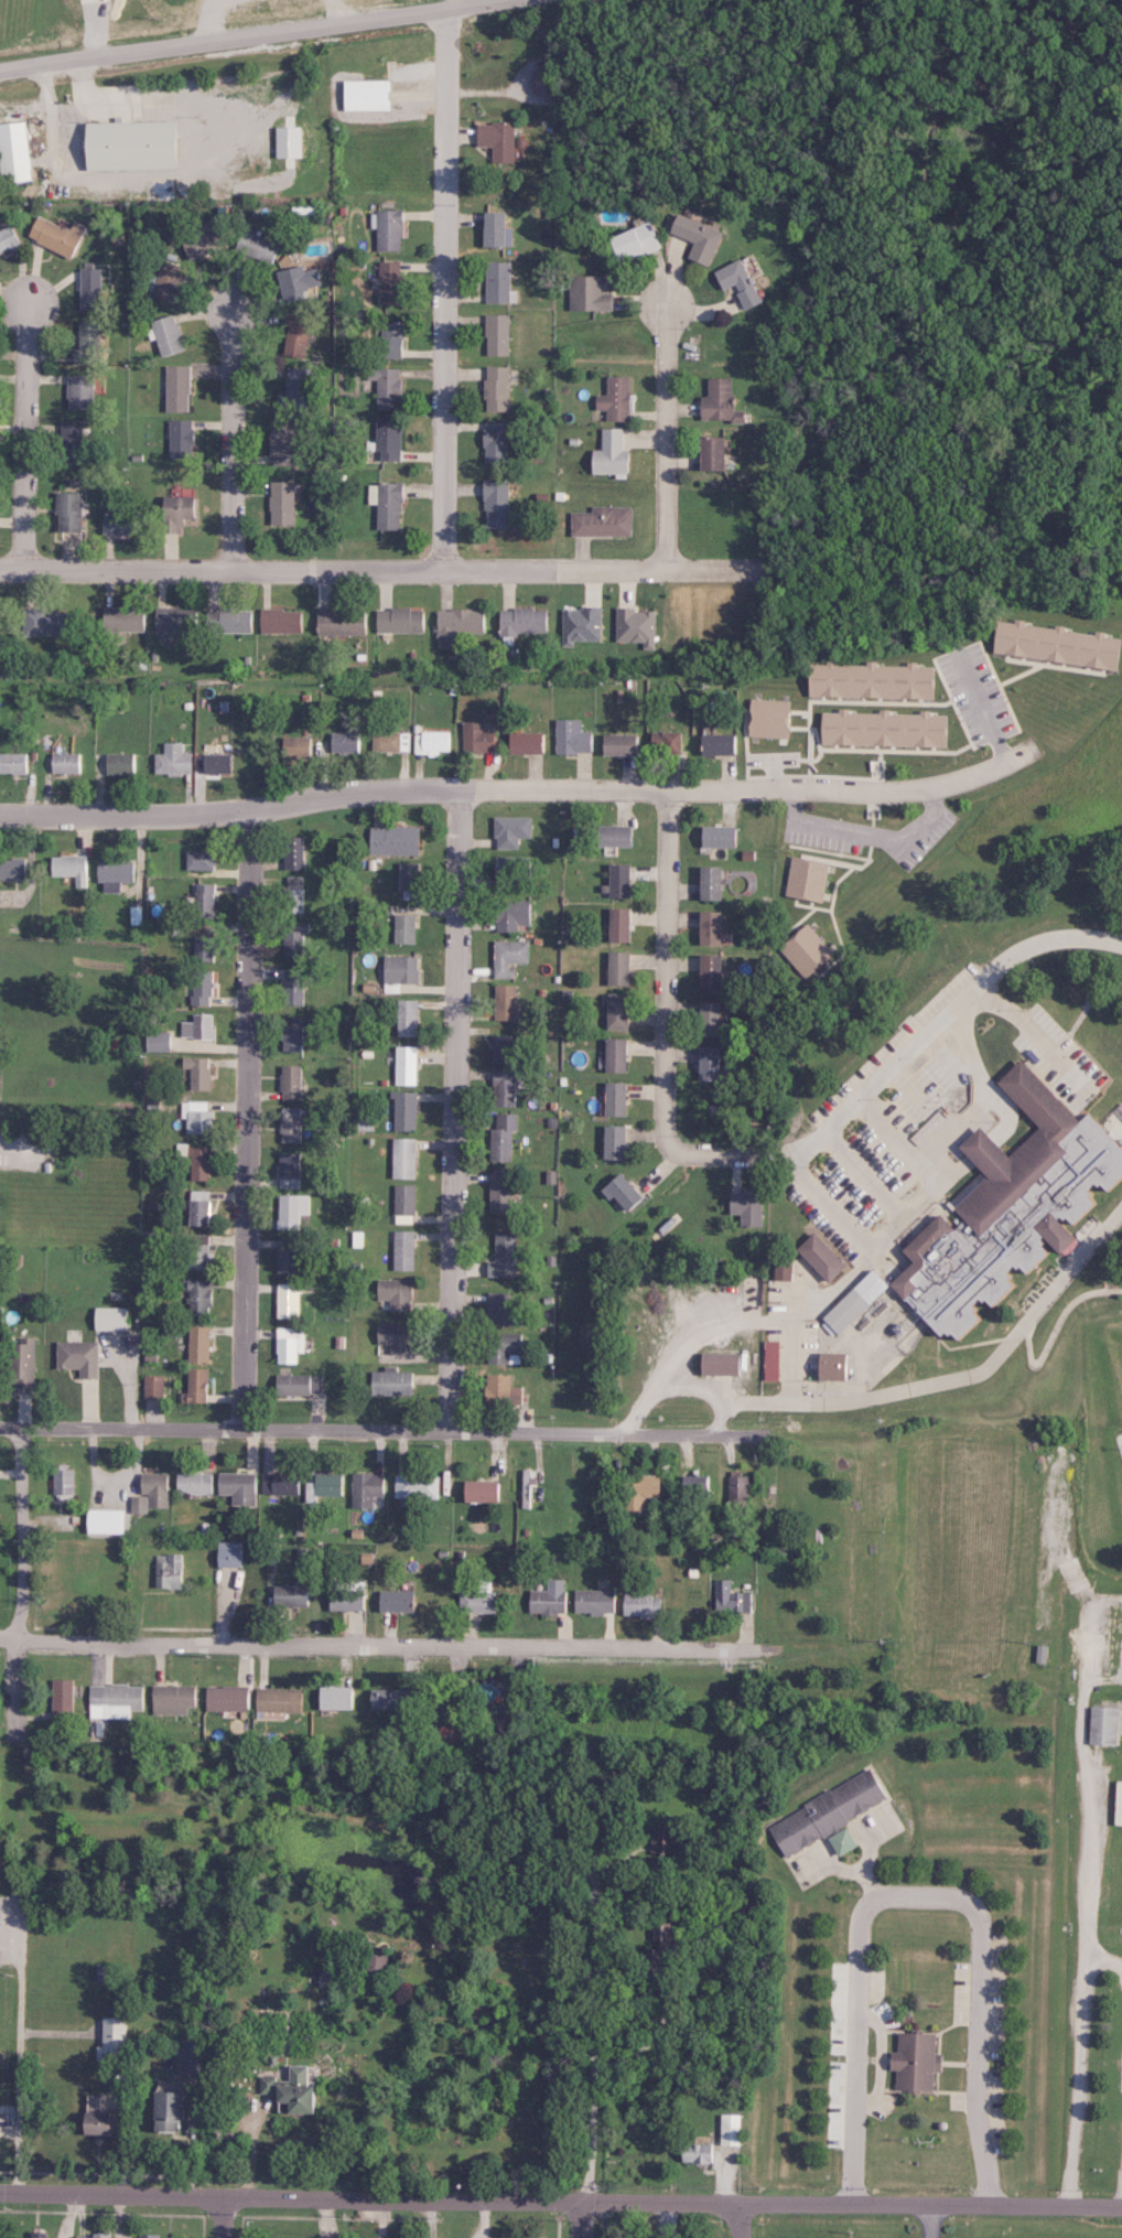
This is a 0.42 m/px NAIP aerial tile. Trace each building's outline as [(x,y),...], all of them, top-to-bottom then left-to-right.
[(390,110),(390,79),(341,80),(341,110),(390,110)] [(545,93),(545,80),(530,80),(530,93),(545,93)] [(79,122),(80,170),(176,168),(175,120),(79,122)] [(28,181),(24,121),(0,122),(0,182),(28,181)] [(510,163),(511,122),(474,121),(474,145),(490,145),(490,162),(510,163)] [(272,126),(273,156),(301,156),(301,126),(272,126)] [(400,250),(400,208),(375,209),(375,250),(400,250)] [(479,246),(509,246),(509,228),(505,228),(505,211),(480,211),(479,246)] [(721,231),(674,212),(667,231),(692,241),(686,258),(707,266),(721,231)] [(83,225),(72,220),(67,230),(35,214),(25,236),(67,257),(83,225)] [(658,247),(647,220),(604,237),(615,265),(658,247)] [(20,245),(14,225),(0,229),(0,251),(20,245)] [(233,250),(268,263),(276,242),(241,228),(233,250)] [(186,260),(212,253),(207,232),(181,238),(186,260)] [(712,270),(721,290),(733,285),(743,308),(758,302),(739,259),(712,270)] [(378,304),(399,303),(398,260),(377,261),(378,304)] [(175,301),(180,264),(160,261),(158,276),(152,275),(149,298),(175,301)] [(275,270),(283,303),(304,298),(302,289),(319,285),(315,267),(302,270),(301,264),(275,270)] [(99,268),(78,268),(78,308),(99,308),(99,268)] [(610,292),(602,292),(601,275),(567,276),(567,310),(610,309),(610,292)] [(183,350),(175,313),(151,319),(160,356),(183,350)] [(483,314),(484,355),(506,354),(506,314),(483,314)] [(301,358),(309,320),(288,316),(281,354),(301,358)] [(98,321),(76,320),(75,359),(98,360),(98,321)] [(377,357),(397,357),(399,322),(378,321),(377,357)] [(188,366),(165,365),(164,411),(187,411),(188,366)] [(483,410),(507,411),(508,366),(483,366),(483,410)] [(309,406),(309,401),(317,401),(318,368),(284,367),(284,392),(276,392),(276,405),(309,406)] [(374,404),(396,405),(397,368),(365,367),(365,379),(374,380),(374,404)] [(65,374),(65,408),(92,408),(92,374),(65,374)] [(605,421),(628,420),(627,375),(604,376),(605,394),(593,395),(593,409),(605,409),(605,421)] [(730,377),(705,377),(705,396),(697,396),(697,419),(740,420),(740,409),(729,409),(730,377)] [(266,455),(287,456),(288,419),(267,418),(266,455)] [(190,420),(168,419),(167,455),(189,455),(190,420)] [(374,459),(398,460),(399,421),(375,420),(374,459)] [(505,462),(504,421),(480,422),(481,462),(505,462)] [(79,462),(80,423),(59,422),(58,461),(79,462)] [(627,473),(627,450),(621,450),(621,428),(600,428),(601,449),(588,449),(589,474),(627,473)] [(720,437),(696,436),(695,469),(719,470),(720,437)] [(505,528),(506,481),(482,480),(480,527),(505,528)] [(291,481),(267,481),(267,524),(291,524),(291,481)] [(374,528),(399,529),(400,483),(368,482),(367,504),(375,504),(374,528)] [(54,492),(53,531),(78,532),(79,492),(54,492)] [(178,533),(178,517),(195,518),(196,496),(158,495),(157,532),(178,533)] [(628,506),(589,505),(589,512),(569,512),(569,535),(628,535),(628,506)] [(100,533),(142,534),(143,513),(100,512),(100,533)] [(140,631),(141,607),(101,606),(100,630),(140,631)] [(46,607),(20,607),(21,636),(67,635),(66,611),(46,612),(46,607)] [(419,632),(420,609),(374,607),(373,631),(419,632)] [(599,608),(561,607),(561,646),(572,646),(572,640),(598,641),(599,608)] [(204,608),(203,632),(252,632),(252,609),(204,608)] [(257,608),(257,632),(297,633),(298,609),(257,608)] [(313,635),(361,635),(361,608),(313,609),(313,635)] [(548,632),(548,608),(497,609),(498,646),(513,646),(512,633),(548,632)] [(641,649),(651,649),(652,609),(614,608),(614,641),(641,641),(641,649)] [(435,648),(450,647),(450,633),(480,633),(479,609),(434,610),(435,648)] [(1112,669),(1117,638),(1102,636),(1103,634),(1052,627),(1052,628),(1022,624),(1022,620),(1011,619),(1011,622),(994,620),(989,654),(1112,669)] [(806,696),(930,697),(930,666),(916,666),(916,664),(877,664),(877,663),(837,663),(837,660),(825,660),(825,663),(806,663),(806,696)] [(785,738),(787,700),(748,698),(747,736),(785,738)] [(941,747),(942,713),(917,712),(917,713),(876,712),(876,713),(846,712),(846,709),(834,708),(834,712),(817,712),(817,744),(941,747)] [(577,719),(553,719),(553,753),(592,753),(592,731),(577,731),(577,719)] [(463,752),(492,751),(491,730),(482,730),(482,721),(462,721),(463,752)] [(408,751),(409,732),(372,731),(371,751),(408,751)] [(452,751),(452,731),(415,731),(414,755),(439,755),(439,750),(452,751)] [(682,753),(682,732),(647,731),(647,752),(682,753)] [(328,751),(360,752),(361,733),(329,732),(328,751)] [(537,733),(505,733),(505,752),(537,753),(537,733)] [(597,755),(637,755),(637,734),(598,734),(597,755)] [(730,734),(697,734),(696,755),(730,755),(730,734)] [(312,737),(280,736),(279,757),(311,758),(312,737)] [(188,752),(179,752),(179,742),(161,742),(161,753),(152,753),(153,775),(189,774),(188,752)] [(0,753),(0,773),(28,773),(27,753),(0,753)] [(81,772),(80,753),(48,753),(49,773),(81,772)] [(135,753),(102,753),(103,773),(135,773),(135,753)] [(527,838),(527,817),(492,816),(492,849),(514,849),(514,837),(527,838)] [(416,855),(416,826),(367,827),(367,855),(416,855)] [(592,826),(593,846),(632,846),(632,826),(592,826)] [(737,847),(737,826),(696,826),(696,847),(737,847)] [(301,869),(300,837),(281,837),(282,869),(301,869)] [(183,869),(212,870),(212,851),(184,850),(183,869)] [(48,876),(73,876),(73,887),(88,887),(88,855),(47,855),(48,876)] [(827,863),(790,856),(783,895),(820,902),(827,863)] [(21,878),(22,858),(0,858),(0,878),(21,878)] [(118,882),(135,881),(134,859),(94,860),(94,882),(101,882),(101,892),(118,892),(118,882)] [(416,862),(396,863),(397,887),(416,887),(416,862)] [(606,864),(605,897),(625,897),(626,864),(606,864)] [(694,900),(716,900),(717,867),(694,867),(694,900)] [(210,883),(191,884),(192,919),(211,919),(210,883)] [(304,913),(304,907),(300,907),(301,887),(283,886),(282,913),(304,913)] [(525,900),(492,901),(492,931),(515,930),(515,924),(525,924),(525,900)] [(143,906),(129,906),(128,924),(143,924),(143,906)] [(605,942),(626,942),(626,908),(606,908),(605,942)] [(716,912),(696,911),(695,945),(716,945),(716,912)] [(392,943),(413,943),(413,915),(393,914),(392,943)] [(831,952),(804,922),(776,948),(804,978),(831,952)] [(281,930),(281,947),(304,948),(305,923),(288,923),(288,930),(281,930)] [(191,960),(210,960),(211,937),(192,937),(191,960)] [(491,979),(513,978),(513,964),(526,964),(526,940),(491,941),(491,979)] [(628,951),(605,951),(604,985),(627,985),(628,951)] [(717,954),(695,955),(696,988),(718,987),(717,954)] [(416,956),(382,955),(381,982),(416,983),(416,956)] [(209,971),(191,970),(191,1005),(208,1005),(209,971)] [(281,1005),(300,1005),(299,973),(280,974),(281,1005)] [(513,985),(492,985),(492,1020),(513,1020),(513,985)] [(604,1029),(624,1029),(623,993),(604,994),(604,1029)] [(396,1036),(416,1035),(416,999),(396,1000),(396,1036)] [(696,1034),(716,1034),(716,1001),(695,1001),(696,1034)] [(209,1014),(191,1014),(191,1021),(180,1021),(180,1038),(210,1038),(209,1014)] [(297,1051),(297,1026),(280,1025),(279,1051),(297,1051)] [(168,1032),(144,1032),(144,1051),(167,1051),(168,1032)] [(501,1051),(511,1051),(511,1035),(488,1036),(489,1057),(501,1056),(501,1051)] [(622,1039),(602,1039),(601,1072),(621,1072),(622,1039)] [(393,1084),(415,1085),(416,1046),(394,1045),(393,1084)] [(694,1080),(715,1081),(716,1048),(695,1047),(694,1080)] [(208,1090),(209,1058),(181,1057),(180,1069),(189,1069),(189,1090),(208,1090)] [(1083,1116),(1081,1117),(1011,1062),(992,1087),(1036,1121),(1009,1156),(972,1127),(953,1150),(982,1172),(953,1210),(958,1222),(951,1230),(930,1214),(900,1252),(904,1262),(883,1290),(949,1342),(969,1317),(966,1314),(975,1310),(984,1309),(1004,1284),(999,1273),(1011,1268),(1012,1269),(1066,1245),(1066,1227),(1121,1156),(1121,1147),(1083,1116)] [(300,1066),(279,1066),(278,1100),(299,1100),(300,1066)] [(490,1106),(511,1107),(512,1069),(491,1069),(490,1106)] [(621,1083),(601,1082),(601,1116),(621,1116),(621,1083)] [(392,1131),(414,1131),(415,1091),(392,1091),(392,1131)] [(181,1101),(180,1118),(185,1118),(185,1132),(211,1133),(212,1110),(207,1110),(207,1101),(181,1101)] [(296,1107),(277,1108),(278,1142),(297,1142),(296,1107)] [(488,1161),(509,1161),(509,1130),(515,1130),(515,1113),(494,1113),(494,1128),(488,1128),(488,1161)] [(599,1159),(619,1160),(621,1126),(600,1126),(599,1159)] [(415,1137),(392,1138),(392,1177),(416,1176),(415,1137)] [(209,1146),(189,1146),(189,1179),(208,1179),(209,1146)] [(277,1178),(296,1178),(295,1153),(277,1153),(277,1178)] [(509,1207),(510,1173),(488,1172),(487,1207),(509,1207)] [(598,1187),(618,1212),(637,1197),(617,1172),(598,1187)] [(413,1214),(414,1185),(395,1184),(394,1214),(413,1214)] [(188,1226),(208,1226),(207,1190),(187,1190),(188,1226)] [(758,1226),(758,1192),(726,1192),(726,1214),(738,1214),(739,1227),(758,1226)] [(307,1194),(276,1195),(276,1229),(302,1228),(302,1215),(307,1214),(307,1194)] [(392,1269),(413,1270),(414,1230),(393,1230),(392,1269)] [(492,1261),(484,1261),(484,1276),(512,1277),(513,1234),(493,1233),(492,1261)] [(840,1266),(809,1233),(792,1249),(823,1282),(840,1266)] [(187,1270),(208,1269),(207,1234),(187,1235),(187,1270)] [(275,1249),(275,1273),(296,1273),(297,1249),(275,1249)] [(771,1280),(789,1280),(789,1263),(771,1263),(771,1280)] [(885,1287),(869,1270),(818,1317),(834,1334),(885,1287)] [(409,1279),(375,1278),(374,1300),(388,1300),(388,1311),(408,1312),(409,1279)] [(207,1279),(184,1279),(185,1314),(207,1314),(207,1279)] [(273,1318),(298,1318),(299,1284),(274,1283),(273,1318)] [(484,1325),(506,1325),(505,1292),(483,1293),(484,1325)] [(132,1329),(132,1306),(100,1307),(100,1329),(132,1329)] [(406,1354),(407,1323),(375,1322),(374,1344),(388,1344),(388,1354),(406,1354)] [(186,1361),(206,1362),(207,1326),(186,1325),(186,1361)] [(304,1352),(304,1327),(273,1327),(274,1364),(298,1363),(298,1352),(304,1352)] [(507,1364),(507,1353),(517,1353),(517,1333),(486,1332),(485,1364),(507,1364)] [(60,1368),(84,1368),(84,1378),(102,1378),(103,1341),(60,1340),(60,1368)] [(762,1381),(777,1381),(778,1341),(762,1341),(762,1381)] [(17,1393),(36,1393),(37,1351),(21,1351),(21,1364),(10,1364),(9,1383),(17,1383),(17,1393)] [(847,1380),(846,1352),(812,1353),(813,1381),(847,1380)] [(739,1376),(739,1354),(696,1353),(696,1375),(739,1376)] [(413,1395),(413,1372),(394,1372),(394,1366),(383,1365),(383,1371),(368,1371),(367,1395),(413,1395)] [(184,1368),(185,1403),(204,1403),(204,1368),(184,1368)] [(167,1375),(147,1374),(146,1398),(167,1398),(167,1375)] [(320,1395),(320,1375),(272,1374),(272,1394),(320,1395)] [(482,1375),(483,1405),(520,1404),(520,1386),(508,1386),(507,1374),(482,1375)] [(55,1494),(77,1494),(77,1468),(66,1468),(66,1464),(56,1463),(55,1494)] [(520,1508),(532,1508),(532,1469),(520,1469),(520,1508)] [(134,1513),(150,1512),(150,1508),(172,1507),(171,1472),(145,1473),(145,1495),(133,1495),(134,1513)] [(216,1494),(216,1473),(179,1472),(179,1493),(216,1494)] [(235,1505),(260,1505),(260,1473),(222,1472),(222,1494),(236,1494),(235,1505)] [(310,1482),(310,1502),(320,1503),(320,1496),(347,1496),(348,1473),(319,1473),(319,1482),(310,1482)] [(380,1474),(356,1473),(354,1507),(378,1508),(380,1474)] [(746,1473),(727,1473),(727,1508),(745,1508),(746,1473)] [(304,1494),(304,1474),(265,1474),(265,1494),(304,1494)] [(438,1476),(392,1475),(392,1498),(437,1499),(438,1476)] [(678,1475),(678,1500),(708,1501),(709,1476),(678,1475)] [(620,1511),(641,1511),(641,1497),(656,1497),(656,1477),(621,1476),(620,1511)] [(497,1502),(497,1481),(459,1481),(459,1502),(497,1502)] [(130,1533),(130,1509),(93,1509),(92,1532),(130,1533)] [(247,1542),(220,1542),(220,1568),(247,1567),(247,1542)] [(158,1554),(159,1588),(187,1588),(186,1554),(158,1554)] [(550,1589),(531,1589),(531,1613),(569,1613),(569,1579),(550,1579),(550,1589)] [(733,1579),(716,1579),(716,1610),(754,1610),(753,1592),(733,1592),(733,1579)] [(370,1581),(333,1580),(332,1609),(369,1610),(370,1581)] [(277,1585),(277,1606),(315,1605),(315,1585),(277,1585)] [(619,1589),(574,1589),(574,1613),(619,1614),(619,1589)] [(420,1591),(385,1590),(385,1611),(419,1612),(420,1591)] [(501,1613),(502,1592),(464,1591),(463,1612),(501,1613)] [(627,1593),(627,1616),(656,1617),(656,1593),(627,1593)] [(76,1722),(77,1680),(56,1679),(55,1722),(76,1722)] [(132,1719),(132,1710),(146,1710),(146,1685),(92,1684),(91,1718),(132,1719)] [(190,1707),(199,1707),(199,1686),(154,1685),(154,1713),(189,1714),(190,1707)] [(253,1687),(210,1686),(209,1710),(253,1711),(253,1687)] [(358,1686),(326,1686),(325,1699),(321,1699),(321,1709),(358,1709),(358,1686)] [(306,1688),(259,1688),(259,1712),(306,1712),(306,1688)] [(371,1709),(417,1709),(418,1690),(371,1689),(371,1709)] [(1115,1745),(1116,1707),(1089,1706),(1087,1744),(1115,1745)] [(894,1799),(881,1771),(766,1822),(778,1848),(783,1846),(787,1855),(834,1834),(843,1855),(861,1847),(849,1819),(894,1799)] [(1121,1825),(1121,1781),(1113,1781),(1111,1825),(1121,1825)] [(655,1852),(681,1853),(682,1827),(656,1826),(655,1852)] [(657,1921),(658,1948),(675,1947),(674,1921),(657,1921)] [(392,1955),(371,1954),(370,1974),(392,1975),(392,1955)] [(321,1971),(322,1986),(347,1985),(347,1969),(321,1971)] [(131,2016),(107,2016),(107,2045),(101,2045),(101,2059),(114,2059),(114,2053),(130,2053),(131,2016)] [(943,2090),(943,2070),(949,2070),(949,2054),(943,2054),(943,2032),(903,2032),(903,2051),(898,2051),(898,2069),(901,2069),(901,2090),(943,2090)] [(183,2073),(206,2074),(206,2039),(184,2039),(183,2073)] [(314,2083),(314,2065),(296,2064),(296,2082),(314,2083)] [(119,2089),(132,2089),(132,2076),(119,2076),(119,2089)] [(269,2092),(279,2091),(278,2079),(268,2080),(269,2092)] [(325,2112),(325,2084),(288,2083),(287,2111),(325,2112)] [(164,2129),(189,2130),(190,2119),(194,2119),(195,2091),(165,2090),(164,2129)] [(103,2111),(104,2094),(92,2094),(90,2134),(125,2135),(126,2112),(103,2111)] [(743,2114),(723,2114),(723,2145),(743,2145),(743,2114)] [(718,2163),(719,2144),(682,2143),(682,2162),(718,2163)]
